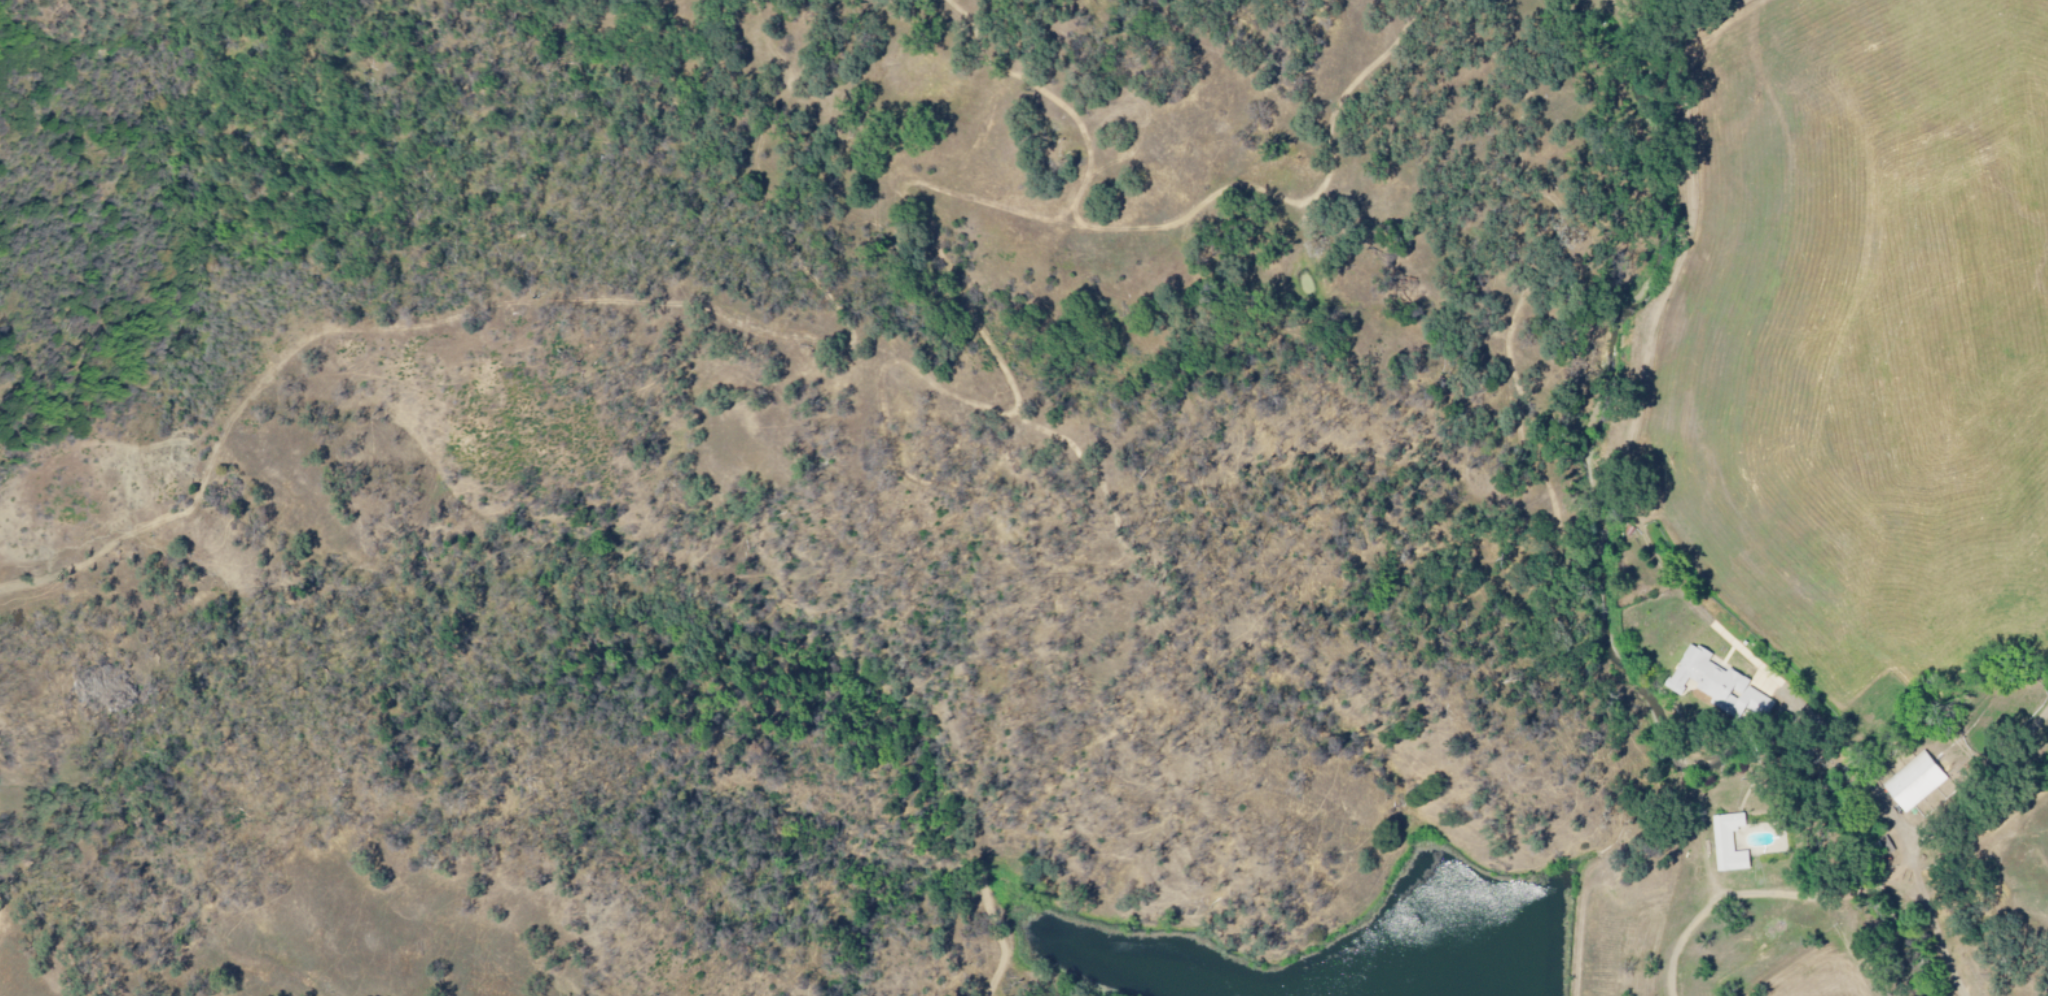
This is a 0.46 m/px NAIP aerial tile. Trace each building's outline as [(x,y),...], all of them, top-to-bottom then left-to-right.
[(1660,687),(1676,695),(1685,679),(1694,684),(1691,689),(1708,698),(1705,704),(1735,720),(1740,711),(1759,721),(1770,701),(1743,686),(1746,680),(1723,668),(1721,671),(1704,662),(1708,655),(1685,642),(1660,687)] [(1875,783),(1898,813),(1942,780),(1919,750),(1875,783)] [(1745,868),(1743,850),(1730,851),(1728,829),(1741,828),(1739,813),(1707,816),(1712,871),(1745,868)]
